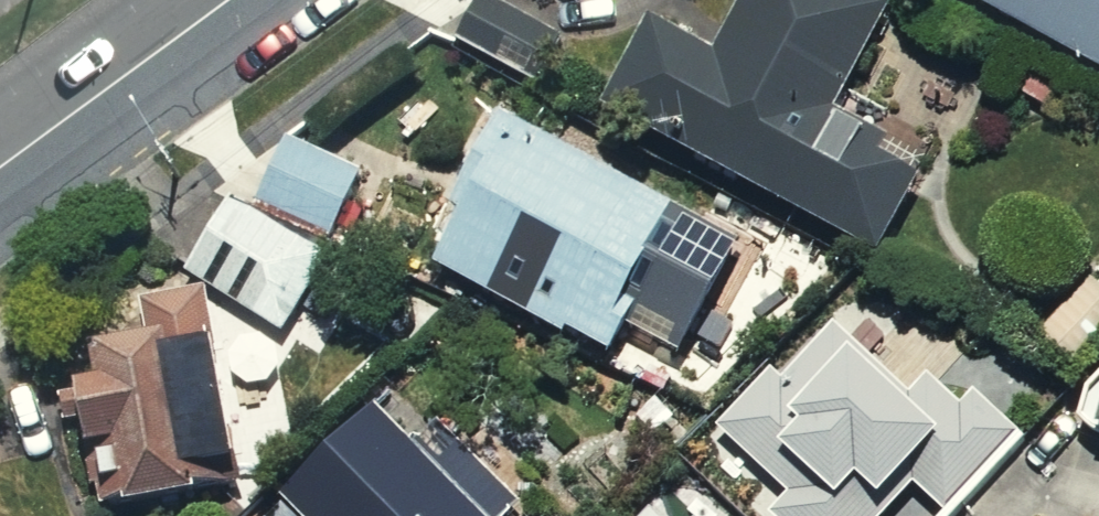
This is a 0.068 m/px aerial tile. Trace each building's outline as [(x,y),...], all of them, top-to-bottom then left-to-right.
[(433,31),(537,95),(574,35),(517,0),(452,0),(433,31)] [(866,0),(643,0),(576,111),(849,274),(909,172),(836,128),(900,20),(866,0)] [(1098,86),(1098,0),(943,0),(1098,86)] [(367,179),(270,111),(169,256),(211,286),(266,324),(367,179)] [(726,237),(475,112),(404,256),(590,348),(603,322),(668,354),(726,237)] [(76,370),(35,378),(61,513),(248,478),(211,286),(65,314),(76,370)] [(830,305),(673,448),(694,470),(735,515),(835,515),(873,482),(904,515),(921,515),(1008,438),(928,351),(897,379),(830,305)] [(1053,356),(1037,422),(1098,437),(1098,367),(1053,356)] [(376,387),(236,515),(495,515),(376,387)] [(694,470),(644,515),(735,515),(694,470)]
